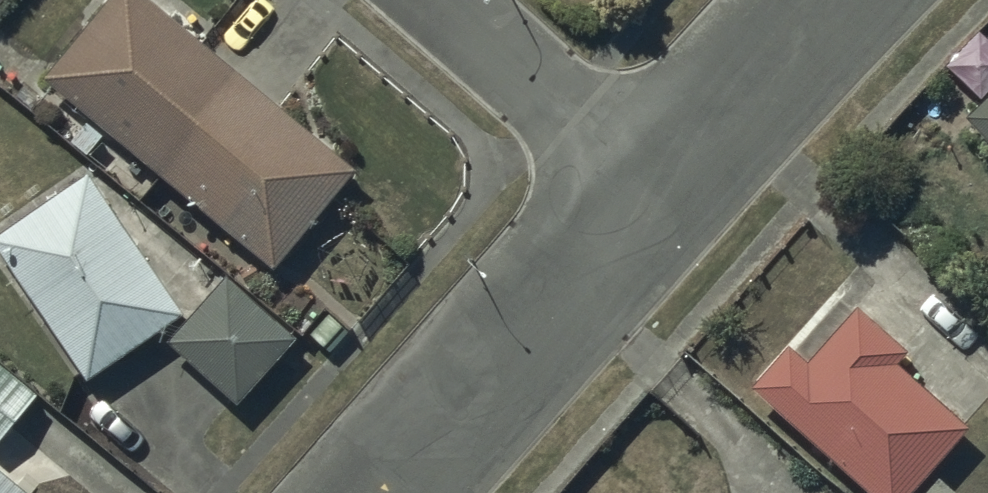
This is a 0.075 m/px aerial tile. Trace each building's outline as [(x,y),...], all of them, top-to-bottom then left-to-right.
[(45,73),(277,267),(355,173),(148,0),(105,0),(45,73)] [(970,116),(987,136),(987,100),(970,116)] [(0,233),(0,247),(86,380),(183,318),(90,174),(0,233)] [(296,336),(226,278),(171,345),(240,403),(296,336)] [(751,384),(876,492),(912,492),(970,425),(898,362),(906,352),(857,309),(810,363),(787,343),(751,384)] [(36,396),(0,364),(0,438),(36,396)] [(0,471),(0,492),(27,492),(0,471)] [(938,477),(925,492),(957,492),(938,477)]
